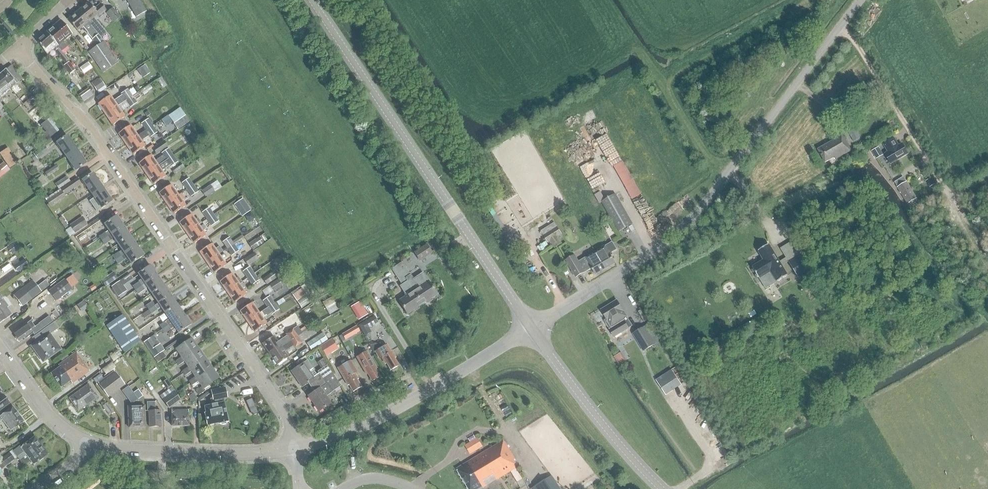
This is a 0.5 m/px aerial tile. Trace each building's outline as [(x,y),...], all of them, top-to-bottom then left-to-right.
[(137,17),(147,11),(140,0),(128,0),(137,17)] [(78,11),(98,34),(104,29),(99,24),(97,26),(92,19),(97,15),(98,16),(105,11),(99,4),(94,9),(89,2),(78,11)] [(121,17),(113,8),(106,13),(114,23),(121,17)] [(92,38),(98,34),(78,11),(68,19),(78,30),(84,25),(89,32),(88,33),(92,38)] [(61,20),(47,31),(58,45),(58,46),(65,55),(67,54),(63,50),(67,46),(63,41),(72,34),(61,20)] [(58,45),(47,31),(37,40),(48,54),(53,49),(65,63),(69,60),(65,55),(58,46),(58,45)] [(104,41),(103,42),(99,35),(93,40),(97,46),(89,52),(96,61),(103,73),(118,62),(111,51),(104,41)] [(75,70),(69,62),(65,65),(70,73),(75,70)] [(136,69),(141,78),(148,73),(143,65),(136,69)] [(0,97),(22,79),(12,66),(7,69),(6,69),(0,74),(0,97)] [(161,77),(157,80),(160,85),(161,85),(161,86),(162,88),(167,86),(161,77)] [(91,83),(97,92),(105,86),(100,78),(98,80),(97,79),(91,83)] [(861,86),(866,95),(877,89),(872,80),(861,86)] [(133,96),(128,89),(122,93),(123,95),(115,101),(111,95),(99,103),(106,114),(118,106),(126,100),(133,96)] [(126,100),(131,106),(137,102),(135,99),(133,96),(126,100)] [(126,100),(118,106),(122,111),(129,106),(130,107),(131,106),(126,100)] [(106,114),(113,124),(125,116),(122,111),(118,106),(106,114)] [(180,108),(168,116),(178,130),(189,122),(180,108)] [(143,123),(147,130),(153,125),(149,119),(143,123)] [(138,136),(131,125),(119,133),(126,144),(138,136)] [(126,144),(133,154),(145,146),(142,141),(150,135),(151,136),(157,132),(153,125),(147,130),(138,136),(126,144)] [(861,138),(855,129),(850,133),(855,141),(861,138)] [(153,147),(165,139),(160,132),(148,140),(153,147)] [(819,149),(826,162),(835,157),(836,159),(852,150),(844,135),(819,149)] [(57,143),(67,156),(76,150),(67,136),(57,143)] [(891,163),(908,153),(903,144),(899,146),(895,138),(884,144),(888,152),(886,154),(891,163)] [(154,147),(157,153),(167,146),(164,141),(154,147)] [(878,147),(872,151),(875,156),(881,152),(878,147)] [(173,155),(169,149),(161,154),(162,156),(155,160),(151,154),(139,163),(146,173),(173,155)] [(86,164),(76,150),(67,156),(76,170),(86,164)] [(637,195),(616,150),(606,154),(626,200),(637,195)] [(173,155),(146,173),(154,184),(166,176),(162,170),(171,164),(172,166),(178,162),(173,155)] [(190,166),(194,172),(201,168),(197,161),(190,166)] [(10,170),(4,162),(0,165),(0,178),(10,170)] [(47,177),(59,169),(56,165),(44,173),(47,177)] [(102,187),(93,174),(83,180),(93,194),(102,187)] [(46,183),(41,176),(36,180),(42,187),(46,183)] [(65,176),(57,181),(55,183),(59,188),(69,182),(65,176)] [(78,178),(58,191),(46,200),(49,205),(81,183),(78,178)] [(194,185),(189,178),(183,182),(187,189),(194,185)] [(917,199),(907,182),(897,187),(908,204),(917,199)] [(179,195),(171,184),(159,192),(167,203),(179,195)] [(194,185),(187,189),(192,196),(198,191),(194,185)] [(201,191),(205,197),(214,191),(210,185),(201,191)] [(112,201),(102,187),(93,194),(95,197),(89,201),(97,212),(112,201)] [(179,195),(167,203),(174,214),(186,205),(182,200),(185,198),(181,193),(179,195)] [(633,225),(616,194),(601,202),(618,233),(633,225)] [(251,210),(243,198),(233,204),(242,217),(251,210)] [(203,212),(208,219),(214,214),(209,208),(203,212)] [(187,233),(199,224),(201,223),(198,217),(195,219),(192,214),(180,222),(187,233)] [(208,219),(212,225),(218,221),(214,214),(208,219)] [(124,225),(117,216),(105,224),(109,230),(99,236),(102,240),(124,225)] [(62,217),(58,219),(64,228),(68,226),(62,217)] [(82,217),(70,225),(71,227),(75,233),(88,225),(82,217)] [(200,226),(199,224),(187,233),(194,243),(206,235),(203,230),(206,228),(204,224),(200,226)] [(130,235),(124,225),(102,240),(105,244),(114,238),(118,244),(130,235)] [(71,227),(65,231),(69,237),(75,233),(71,227)] [(548,243),(550,241),(554,246),(561,242),(557,237),(561,234),(557,227),(544,236),(548,243)] [(76,237),(79,242),(87,236),(84,232),(76,237)] [(137,245),(130,235),(118,244),(122,250),(113,256),(116,260),(137,245)] [(87,237),(78,243),(83,250),(92,244),(87,237)] [(259,237),(249,244),(253,250),(264,243),(259,237)] [(234,244),(230,238),(223,242),(228,248),(234,244)] [(207,262),(219,254),(223,252),(219,246),(216,249),(212,243),(200,251),(207,262)] [(612,243),(596,253),(605,269),(615,263),(609,254),(616,250),(612,243)] [(228,248),(232,255),(238,251),(234,244),(228,248)] [(415,251),(420,260),(432,252),(427,244),(415,251)] [(116,260),(119,264),(127,258),(132,264),(144,255),(137,245),(116,260)] [(759,279),(771,271),(777,282),(788,276),(769,245),(758,251),(764,260),(752,268),(759,279)] [(244,260),(248,266),(258,259),(254,252),(244,260)] [(574,255),(566,260),(576,277),(584,273),(592,268),(596,275),(605,269),(596,253),(579,262),(574,255)] [(207,262),(214,273),(226,264),(223,260),(227,257),(224,254),(221,257),(219,254),(207,262)] [(800,255),(788,262),(799,279),(811,272),(800,255)] [(14,266),(19,273),(29,266),(24,259),(14,266)] [(406,268),(402,262),(391,269),(395,275),(406,268)] [(157,275),(151,265),(138,274),(142,280),(133,286),(136,289),(157,275)] [(280,273),(286,270),(282,265),(277,268),(280,273)] [(254,273),(250,267),(244,271),(248,278),(254,273)] [(406,268),(395,275),(399,281),(405,278),(410,274),(406,268)] [(105,287),(117,279),(113,272),(101,280),(105,287)] [(273,272),(263,279),(266,284),(277,277),(273,272)] [(220,281),(227,292),(239,284),(239,283),(242,281),(238,276),(236,278),(232,273),(220,281)] [(248,278),(252,284),(259,280),(254,273),(248,278)] [(412,288),(422,305),(436,295),(428,282),(422,274),(413,279),(410,274),(405,278),(407,281),(408,283),(412,288)] [(136,289),(139,294),(148,288),(151,293),(164,284),(157,275),(136,289)] [(285,284),(281,278),(270,286),(274,291),(282,286),(285,284)] [(64,279),(48,291),(56,301),(72,289),(64,279)] [(45,280),(37,286),(42,292),(50,286),(45,280)] [(13,296),(22,307),(41,292),(32,281),(13,296)] [(112,287),(118,296),(127,291),(120,281),(112,287)] [(407,314),(422,305),(412,288),(408,283),(407,281),(402,285),(400,286),(405,294),(407,292),(408,294),(405,296),(398,301),(407,314)] [(242,282),(239,284),(227,292),(234,302),(246,294),(243,289),(245,287),(242,282)] [(151,293),(158,303),(171,294),(164,284),(151,293)] [(301,308),(311,301),(302,288),(296,292),(301,299),(296,302),(301,308)] [(149,309),(152,313),(161,307),(165,313),(178,304),(171,294),(158,303),(155,305),(149,309)] [(274,303),(270,297),(264,301),(268,307),(274,303)] [(333,297),(322,303),(329,315),(339,309),(333,297)] [(84,301),(77,306),(82,312),(88,307),(84,301)] [(602,310),(607,319),(604,321),(609,330),(614,338),(632,327),(623,312),(617,301),(602,310)] [(360,319),(368,315),(360,302),(352,307),(360,319)] [(248,321),(260,313),(252,303),(240,311),(248,321)] [(274,303),(268,307),(260,313),(248,321),(255,332),(267,324),(263,318),(272,312),(273,314),(279,310),(274,303)] [(165,313),(169,319),(160,325),(162,329),(184,314),(178,304),(165,313)] [(0,308),(0,323),(13,314),(7,307),(2,310),(0,308)] [(149,309),(142,314),(144,318),(152,313),(149,309)] [(316,315),(313,310),(302,317),(306,322),(316,315)] [(124,352),(141,341),(123,314),(106,325),(124,352)] [(184,314),(162,329),(165,333),(174,327),(178,333),(191,324),(184,314)] [(359,325),(365,336),(371,332),(369,328),(378,322),(375,316),(359,325)] [(16,340),(19,340),(19,341),(26,336),(27,338),(35,333),(36,334),(41,330),(37,326),(35,327),(32,322),(33,321),(32,319),(13,332),(15,335),(15,338),(16,340)] [(32,346),(43,362),(61,350),(50,334),(58,329),(54,322),(41,332),(45,337),(32,346)] [(262,343),(270,354),(298,334),(304,331),(301,326),(299,327),(298,326),(286,334),(287,336),(279,341),(274,335),(262,343)] [(312,326),(305,331),(302,333),(306,339),(316,333),(312,326)] [(656,345),(645,326),(632,334),(643,352),(656,345)] [(353,329),(345,333),(349,339),(357,334),(353,329)] [(298,334),(270,354),(277,364),(289,356),(285,350),(293,344),(295,347),(306,339),(302,333),(305,331),(304,331),(298,334)] [(338,335),(349,355),(356,351),(350,341),(349,341),(344,332),(338,335)] [(319,335),(307,343),(311,350),(323,343),(319,335)] [(199,347),(192,337),(175,348),(181,357),(175,361),(178,366),(184,361),(182,359),(199,347)] [(144,342),(155,357),(165,350),(160,344),(156,347),(150,338),(144,342)] [(333,339),(321,346),(327,356),(339,349),(333,339)] [(387,345),(376,351),(379,358),(381,357),(385,364),(387,363),(391,370),(398,366),(393,356),(394,355),(392,351),(390,351),(387,345)] [(189,369),(206,357),(199,347),(182,359),(184,361),(188,367),(182,371),(185,375),(191,371),(189,369)] [(100,364),(107,374),(116,367),(113,363),(122,356),(118,351),(100,364)] [(364,367),(362,368),(366,375),(368,374),(372,381),(380,376),(375,367),(376,366),(367,351),(358,356),(364,367)] [(621,352),(615,356),(618,361),(624,357),(621,352)] [(63,363),(60,364),(61,366),(52,373),(62,387),(71,380),(73,383),(90,371),(77,353),(69,358),(63,363)] [(155,358),(158,362),(165,357),(163,353),(155,358)] [(206,357),(189,369),(191,371),(195,377),(189,381),(192,385),(198,381),(196,379),(213,367),(206,357)] [(308,383),(311,387),(332,373),(328,367),(317,375),(307,360),(291,371),(302,387),(308,383)] [(345,378),(344,378),(348,385),(349,384),(353,391),(361,387),(356,378),(357,377),(355,372),(357,371),(351,360),(339,367),(345,378)] [(199,396),(205,391),(203,389),(220,377),(213,367),(196,379),(198,381),(202,387),(196,391),(199,396)] [(101,383),(109,396),(126,384),(117,372),(101,383)] [(657,383),(666,396),(682,385),(673,372),(657,383)] [(311,387),(314,392),(308,397),(319,411),(331,403),(326,396),(341,386),(332,373),(311,387)] [(167,379),(162,382),(167,389),(172,386),(167,379)] [(89,384),(84,388),(69,398),(78,411),(98,397),(89,384)] [(128,386),(122,391),(126,397),(133,392),(128,386)] [(213,398),(211,399),(212,405),(205,407),(206,413),(205,413),(208,425),(219,422),(219,424),(221,423),(222,425),(226,424),(227,422),(228,421),(224,402),(222,402),(221,396),(226,395),(224,387),(211,391),(213,398)] [(180,399),(172,388),(161,396),(169,408),(180,399)] [(193,393),(188,397),(192,402),(197,398),(193,393)] [(4,394),(0,397),(0,410),(10,403),(9,401),(10,401),(8,398),(7,398),(4,394)] [(108,402),(102,406),(109,415),(114,411),(108,402)] [(150,411),(150,427),(162,426),(161,410),(154,410),(154,402),(147,402),(148,411),(150,411)] [(129,406),(129,427),(146,427),(145,405),(129,406)] [(23,421),(13,407),(1,416),(11,430),(23,421)] [(172,410),(173,426),(189,426),(189,409),(172,410)] [(13,451),(24,465),(31,460),(34,464),(48,454),(35,437),(21,447),(20,446),(13,451)] [(464,446),(470,455),(483,447),(477,438),(464,446)] [(468,488),(480,488),(482,487),(483,488),(518,467),(513,460),(515,460),(504,441),(457,470),(468,488)] [(2,469),(15,459),(9,453),(0,460),(0,466),(2,469)]
